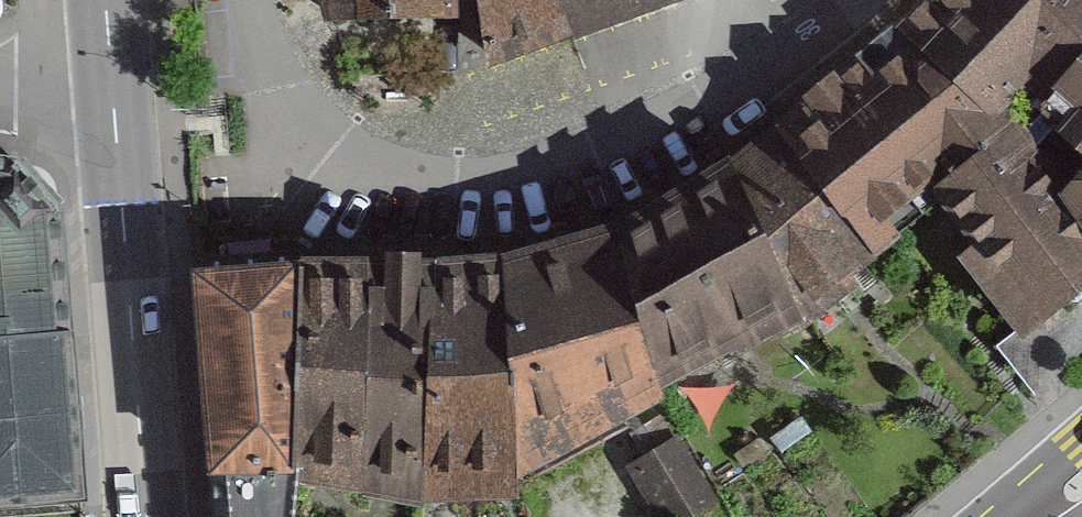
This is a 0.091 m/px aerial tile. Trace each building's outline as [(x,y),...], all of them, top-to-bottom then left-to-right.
[(334,13),(442,10),(442,0),(330,0),(334,13)] [(487,50),(633,0),(481,0),(487,50)] [(728,169),(788,310),(802,326),(852,286),(843,270),(930,195),(1033,106),(1081,42),(1081,0),(926,0),(902,24),(781,125),(728,169)] [(1033,106),(1081,153),(1081,42),(1033,106)] [(930,195),(1028,331),(1081,286),(1081,223),(1055,195),(1081,162),(1081,153),(1033,106),(930,195)] [(0,161),(0,343),(68,338),(58,208),(15,163),(0,161)] [(1055,195),(1081,223),(1081,162),(1055,195)] [(728,169),(621,228),(655,384),(788,310),(728,169)] [(621,228),(503,260),(517,481),(600,434),(592,417),(655,384),(621,228)] [(503,260),(428,264),(425,497),(518,494),(517,481),(503,260)] [(428,264),(369,265),(367,482),(425,497),(428,264)] [(299,265),(195,274),(212,470),(296,468),(299,265)] [(369,265),(299,265),(296,468),(367,482),(369,265)] [(0,343),(0,502),(82,494),(68,338),(0,343)] [(659,415),(630,432),(647,461),(630,470),(659,516),(685,516),(710,503),(659,415)] [(212,470),(216,516),(289,516),(296,468),(212,470)]
